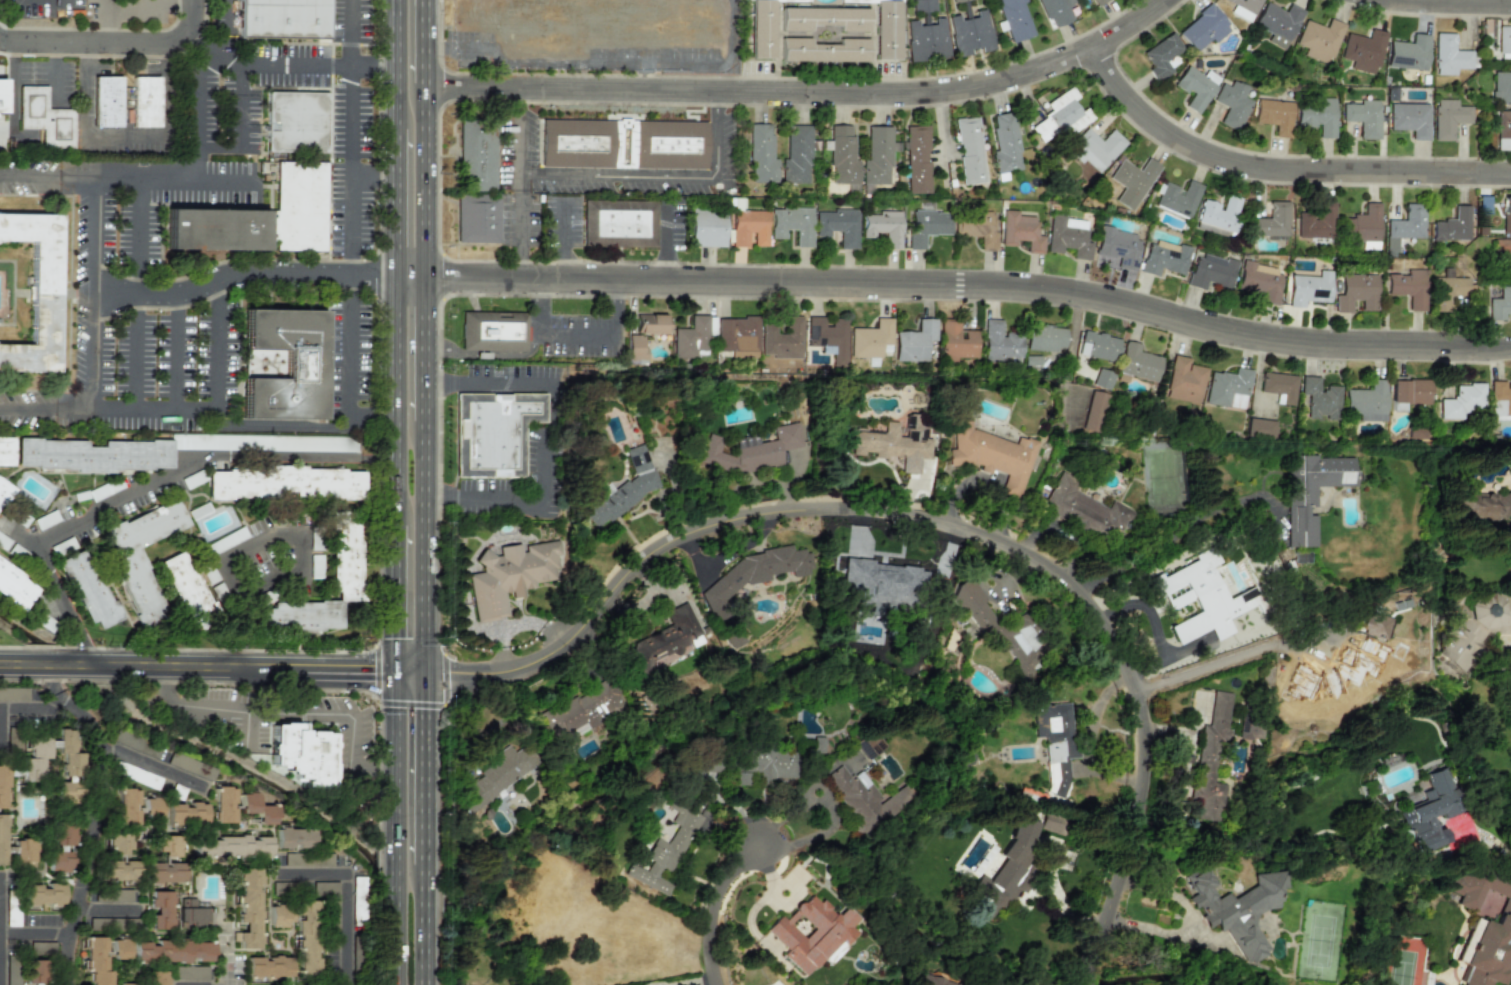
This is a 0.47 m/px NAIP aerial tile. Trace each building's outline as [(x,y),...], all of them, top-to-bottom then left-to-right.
[(241,43),(241,0),(329,0),(329,44),(241,43)] [(912,12),(934,11),(934,0),(912,0),(912,12)] [(1023,3),(1025,3),(1024,0),(997,0),(1002,20),(995,22),(998,31),(1005,29),(1009,42),(1032,35),(1023,3)] [(1049,28),(1071,20),(1066,6),(1072,3),(1071,0),(1038,0),(1049,28)] [(1259,0),(1223,0),(1232,4),(1228,12),(1249,22),(1259,0)] [(876,2),(877,64),(899,63),(899,1),(876,2)] [(1252,25),(1270,33),(1266,41),(1284,49),(1302,10),(1288,3),(1284,11),(1263,1),(1252,25)] [(748,2),(747,59),(773,60),(773,2),(748,2)] [(1176,31),(1193,52),(1211,38),(1212,40),(1228,27),(1209,4),(1176,31)] [(781,8),(866,10),(865,36),(781,34),(781,8)] [(947,16),(953,56),(992,50),(986,9),(973,11),(974,17),(958,19),(957,14),(947,16)] [(933,24),(916,25),(915,20),(905,20),(908,62),(947,59),(944,17),(932,18),(933,24)] [(1324,27),(1303,20),(1295,44),(1305,47),(1302,55),(1329,64),(1343,23),(1328,18),(1324,27)] [(1497,25),(1497,57),(1509,57),(1509,65),(1510,65),(1510,26),(1497,25)] [(1339,58),(1351,61),(1349,68),(1375,74),(1385,32),(1369,28),(1367,37),(1345,33),(1339,58)] [(1433,74),(1455,75),(1455,68),(1475,68),(1475,50),(1453,50),(1453,33),(1434,32),(1433,74)] [(1153,80),(1181,64),(1175,53),(1182,50),(1172,33),(1140,50),(1150,67),(1147,69),(1153,80)] [(1386,67),(1425,70),(1428,35),(1411,33),(1411,43),(1388,41),(1386,67)] [(781,41),(862,42),(862,62),(781,61),(781,41)] [(1202,75),(1185,65),(1173,84),(1190,95),(1183,106),(1197,114),(1219,78),(1206,70),(1202,75)] [(1491,71),(1490,104),(1510,105),(1510,72),(1491,71)] [(93,77),(93,126),(119,126),(119,77),(93,77)] [(133,77),(133,129),(158,129),(159,77),(133,77)] [(1218,122),(1236,131),(1251,100),(1243,96),(1245,92),(1222,81),(1212,101),(1225,107),(1218,122)] [(72,147),(73,110),(46,109),(46,86),(19,86),(18,129),(41,129),(41,146),(72,147)] [(1028,126),(1040,144),(1060,131),(1064,137),(1092,119),(1084,108),(1079,111),(1070,99),(1076,95),(1069,86),(1044,103),(1050,112),(1028,126)] [(267,97),(329,95),(332,158),(270,160),(267,97)] [(1254,123),(1274,124),(1273,136),(1289,138),(1292,102),(1256,99),(1254,123)] [(1341,121),(1358,121),(1358,138),(1378,139),(1379,100),(1358,99),(1358,103),(1341,103),(1341,121)] [(1455,99),(1433,99),(1433,140),(1452,141),(1452,123),(1469,123),(1469,107),(1455,106),(1455,99)] [(1333,100),(1295,100),(1296,127),(1317,127),(1318,138),(1334,137),(1333,100)] [(1428,104),(1388,103),(1387,129),(1410,130),(1410,140),(1427,140),(1428,104)] [(1510,150),(1510,110),(1496,110),(1495,150),(1510,150)] [(994,173),(1021,170),(1020,156),(1032,155),(1031,143),(1024,144),(1023,135),(1016,135),(1013,113),(991,115),(995,150),(991,151),(994,173)] [(984,183),(977,117),(955,119),(961,185),(984,183)] [(707,121),(541,119),(541,166),(707,168),(707,121)] [(458,123),(458,248),(501,248),(501,197),(498,197),(497,123),(458,123)] [(772,135),(768,135),(768,123),(748,123),(749,182),(776,182),(776,158),(773,158),(772,135)] [(853,160),(854,135),(850,135),(850,125),(830,124),(829,183),(857,184),(857,160),(853,160)] [(786,125),(785,159),(780,159),(780,183),(808,183),(809,125),(786,125)] [(928,193),(928,125),(906,125),(906,193),(928,193)] [(861,184),(889,184),(890,126),(867,126),(866,160),(861,160),(861,184)] [(1096,173),(1125,142),(1110,128),(1099,141),(1085,128),(1065,150),(1079,163),(1082,160),(1096,173)] [(1129,211),(1159,166),(1145,157),(1137,170),(1119,158),(1107,178),(1121,187),(1112,201),(1129,211)] [(277,169),(279,259),(328,258),(326,168),(277,169)] [(1157,181),(1153,192),(1156,193),(1152,206),(1188,219),(1198,189),(1183,183),(1181,190),(1157,181)] [(1241,198),(1224,193),(1220,204),(1200,199),(1193,225),(1230,236),(1241,198)] [(1501,235),(1510,235),(1510,196),(1502,196),(1501,235)] [(1296,238),(1333,237),(1332,201),(1317,202),(1318,216),(1296,217),(1296,238)] [(1377,249),(1378,203),(1363,202),(1363,214),(1350,214),(1350,218),(1342,218),(1342,241),(1361,241),(1361,249),(1377,249)] [(1287,236),(1288,203),(1268,203),(1267,218),(1249,217),(1249,235),(1287,236)] [(1423,238),(1423,203),(1403,203),(1403,220),(1385,219),(1385,253),(1396,253),(1396,237),(1423,238)] [(1469,205),(1453,205),(1453,219),(1440,218),(1440,222),(1431,221),(1431,239),(1468,240),(1469,205)] [(811,208),(770,208),(770,238),(784,238),(784,230),(795,230),(795,247),(811,247),(811,208)] [(815,209),(814,237),(828,237),(829,231),(838,231),(838,249),(857,249),(857,209),(815,209)] [(861,215),(862,238),(874,238),(874,232),(883,232),(883,249),(900,248),(899,210),(877,210),(877,215),(861,215)] [(908,248),(923,249),(924,234),(949,235),(950,211),(909,210),(908,248)] [(1000,245),(1014,246),(1014,240),(1026,240),(1025,253),(1041,254),(1042,235),(1034,235),(1035,216),(1016,215),(1016,210),(1002,210),(1000,245)] [(723,247),(724,211),(690,211),(689,246),(723,247)] [(766,211),(730,211),(730,247),(747,247),(747,233),(752,233),(752,246),(766,246),(766,211)] [(979,250),(994,251),(994,212),(976,211),(976,215),(956,215),(956,235),(979,235),(979,250)] [(0,214),(0,242),(29,242),(30,346),(0,345),(0,371),(54,373),(59,215),(0,214)] [(1088,261),(1090,242),(1084,241),(1086,220),(1049,216),(1045,252),(1060,253),(1060,247),(1071,248),(1070,259),(1088,261)] [(173,219),(267,220),(266,262),(173,261),(173,219)] [(1133,272),(1140,235),(1100,227),(1092,263),(1133,272)] [(1493,239),(1494,254),(1502,253),(1502,278),(1510,278),(1510,247),(1510,239),(1493,239)] [(1177,244),(1175,251),(1145,244),(1139,272),(1156,276),(1158,269),(1181,275),(1188,247),(1177,244)] [(1203,290),(1205,282),(1229,288),(1235,262),(1194,252),(1186,286),(1203,290)] [(1236,288),(1259,292),(1257,302),(1276,305),(1282,269),(1241,262),(1236,288)] [(1387,274),(1386,294),(1407,295),(1406,311),(1422,311),(1424,269),(1406,269),(1405,274),(1387,274)] [(1302,301),(1328,302),(1329,270),(1317,270),(1317,276),(1288,275),(1287,307),(1302,307),(1302,301)] [(1333,312),(1351,313),(1351,300),(1360,300),(1360,310),(1375,310),(1376,274),(1340,273),(1340,294),(1334,294),(1333,312)] [(1453,311),(1453,303),(1465,303),(1465,278),(1432,277),(1432,310),(1453,311)] [(1503,320),(1503,314),(1510,314),(1510,286),(1498,286),(1498,298),(1488,298),(1487,319),(1503,320)] [(242,309),(244,420),(325,418),(324,308),(242,309)] [(664,334),(664,314),(635,313),(635,333),(664,334)] [(673,328),(672,356),(705,357),(706,315),(690,315),(689,328),(673,328)] [(801,316),(785,316),(784,333),(774,333),(774,324),(761,324),(760,355),(771,355),(771,358),(800,358),(801,316)] [(806,346),(820,346),(820,354),(831,354),(831,364),(845,364),(846,319),(829,318),(829,326),(823,326),(823,317),(806,316),(806,346)] [(717,318),(716,350),(730,351),(730,356),(757,357),(758,319),(717,318)] [(849,328),(849,357),(880,358),(880,351),(890,351),(890,318),(875,318),(874,328),(849,328)] [(894,331),(893,360),(925,361),(926,340),(934,340),(935,318),(917,318),(916,331),(894,331)] [(1020,336),(1000,336),(1001,319),(983,319),(983,359),(1020,359),(1020,336)] [(976,357),(976,330),(958,330),(957,321),(939,321),(939,361),(954,361),(954,357),(976,357)] [(1025,350),(1055,351),(1055,348),(1063,348),(1064,327),(1025,326),(1025,350)] [(473,327),(517,329),(516,351),(472,348),(473,327)] [(1114,362),(1119,338),(1081,330),(1076,354),(1114,362)] [(626,359),(645,360),(646,347),(641,347),(642,335),(627,334),(626,359)] [(1116,373),(1155,381),(1160,356),(1137,351),(1139,344),(1123,341),(1116,373)] [(1163,397),(1197,404),(1205,366),(1170,359),(1163,397)] [(1209,370),(1203,402),(1243,409),(1250,370),(1233,367),(1232,374),(1209,370)] [(1113,374),(1096,368),(1091,385),(1107,390),(1113,374)] [(1258,392),(1275,394),(1274,403),(1292,405),(1295,376),(1260,372),(1258,392)] [(1339,386),(1319,385),(1320,377),(1300,376),(1299,395),(1307,395),(1306,418),(1338,419),(1339,386)] [(1357,421),(1383,421),(1383,379),(1368,379),(1368,389),(1344,389),(1343,414),(1357,414),(1357,421)] [(1427,403),(1428,380),(1389,379),(1389,403),(1427,403)] [(1489,381),(1488,420),(1510,421),(1510,388),(1502,388),(1502,381),(1489,381)] [(1438,419),(1467,419),(1467,407),(1483,407),(1483,383),(1453,384),(1453,399),(1438,399),(1438,419)] [(1099,433),(1105,408),(1104,405),(1107,394),(1066,385),(1071,390),(1071,397),(1062,398),(1062,407),(1061,415),(1061,421),(1059,429),(1066,431),(1071,431),(1080,433),(1085,432),(1092,434),(1099,433)] [(546,397),(454,401),(457,483),(525,481),(523,430),(548,429),(546,397)] [(1272,439),(1274,421),(1247,417),(1245,435),(1272,439)] [(932,476),(933,470),(930,458),(931,454),(926,431),(905,429),(905,436),(896,438),(898,422),(887,421),(885,422),(884,433),(848,428),(848,429),(846,445),(852,446),(851,455),(864,456),(864,452),(878,453),(878,460),(900,455),(902,462),(901,473),(932,476)] [(1019,498),(1036,442),(1027,439),(1016,439),(1015,444),(971,429),(971,421),(954,421),(954,449),(948,449),(948,465),(980,465),(980,472),(990,475),(991,470),(1005,474),(1005,476),(1000,493),(1019,498)] [(171,449),(355,452),(355,437),(170,434),(170,442),(102,441),(102,447),(85,447),(85,440),(16,439),(16,468),(74,468),(73,471),(170,472),(171,449)] [(12,468),(12,438),(0,438),(0,468),(12,468)] [(782,465),(777,442),(775,441),(735,448),(733,455),(720,453),(719,446),(702,442),(697,465),(698,467),(728,474),(782,465)] [(624,450),(634,477),(625,481),(606,495),(588,501),(581,507),(583,512),(594,528),(606,523),(653,489),(659,487),(642,443),(624,450)] [(1315,486),(1355,486),(1355,457),(1287,457),(1287,517),(1292,517),(1292,532),(1299,532),(1299,547),(1315,547),(1315,516),(1307,516),(1307,507),(1315,507),(1315,486)] [(207,471),(208,499),(363,496),(362,467),(207,471)] [(1074,492),(1075,483),(1056,475),(1041,510),(1088,532),(1122,535),(1130,515),(1131,511),(1110,501),(1108,507),(1074,492)] [(12,488),(0,479),(0,506),(12,488)] [(1510,520),(1510,492),(1510,497),(1487,494),(1487,497),(1469,495),(1468,506),(1460,505),(1458,517),(1510,523),(1510,520)] [(137,546),(188,527),(177,499),(103,528),(115,558),(112,559),(140,631),(167,621),(137,546)] [(261,630),(340,630),(340,602),(359,602),(360,512),(330,512),(329,591),(337,591),(337,602),(271,601),(271,609),(262,609),(261,630)] [(473,622),(508,618),(506,599),(523,598),(522,590),(533,589),(533,583),(559,580),(555,542),(521,545),(491,548),(492,549),(477,551),(479,573),(468,574),(473,622)] [(702,591),(702,601),(711,612),(745,583),(769,583),(769,574),(804,575),(811,569),(811,553),(807,553),(800,546),(775,546),(772,548),(765,548),(757,555),(744,555),(702,591)] [(1147,579),(1156,599),(1163,595),(1170,611),(1178,607),(1182,604),(1192,599),(1197,610),(1192,615),(1168,626),(1177,644),(1209,630),(1211,632),(1215,640),(1232,632),(1227,620),(1252,608),(1257,604),(1254,598),(1250,593),(1242,600),(1241,600),(1238,594),(1226,599),(1211,567),(1217,562),(1210,547),(1204,549),(1188,563),(1168,573),(1165,570),(1147,579)] [(86,624),(94,621),(98,629),(118,621),(86,548),(59,560),(86,624)] [(159,562),(187,625),(196,621),(195,619),(212,611),(185,550),(159,562)] [(23,610),(39,585),(0,559),(0,595),(23,610)] [(1493,593),(1492,594),(1478,593),(1475,602),(1451,601),(1448,610),(1451,617),(1445,631),(1432,662),(1436,670),(1447,674),(1450,680),(1462,674),(1470,655),(1479,650),(1479,640),(1494,634),(1510,634),(1510,626),(1510,594),(1493,593)] [(670,626),(634,640),(644,665),(690,648),(687,640),(699,635),(687,602),(665,610),(670,626)] [(1388,617),(1370,615),(1368,633),(1378,634),(1378,638),(1386,639),(1388,617)] [(1191,798),(1198,798),(1196,819),(1219,822),(1223,783),(1212,782),(1218,738),(1226,739),(1231,693),(1212,691),(1208,725),(1200,724),(1191,798)] [(1044,736),(1048,796),(1068,795),(1065,758),(1074,758),(1071,704),(1032,707),(1034,737),(1044,736)] [(1238,739),(1250,740),(1251,718),(1239,717),(1238,739)] [(270,723),(279,723),(279,721),(307,722),(307,730),(321,730),(321,731),(330,731),(330,740),(331,740),(331,746),(329,746),(329,761),(332,761),(332,778),(330,778),(330,786),(302,786),(302,780),(305,780),(305,777),(294,777),(294,772),(288,772),(288,769),(285,769),(285,763),(281,763),(281,765),(281,766),(276,766),(276,765),(275,765),(275,764),(270,764),(270,753),(268,753),(268,742),(270,742),(270,723)] [(44,760),(47,759),(49,747),(55,748),(64,777),(53,784),(58,800),(78,803),(81,783),(79,777),(82,754),(72,753),(74,741),(71,730),(58,729),(56,740),(29,736),(26,758),(22,759),(21,770),(8,769),(7,767),(0,766),(0,808),(3,808),(8,775),(21,777),(22,782),(40,785),(44,760)] [(467,767),(469,775),(462,780),(466,790),(452,799),(460,810),(462,816),(472,813),(513,781),(511,778),(520,772),(530,768),(535,764),(529,745),(524,748),(512,752),(506,745),(484,761),(467,767)] [(796,779),(796,752),(776,752),(776,746),(735,747),(736,785),(751,785),(751,773),(759,773),(759,784),(768,784),(768,779),(796,779)] [(215,769),(171,752),(166,764),(211,781),(215,769)] [(860,770),(849,778),(841,766),(825,777),(856,823),(851,826),(859,837),(914,800),(903,785),(881,800),(860,770)] [(1459,811),(1444,767),(1423,774),(1428,789),(1420,792),(1424,803),(1398,811),(1413,854),(1449,842),(1443,827),(1435,830),(1431,817),(1439,814),(1440,817),(1459,811)] [(212,787),(214,787),(214,785),(227,785),(227,787),(233,787),(233,802),(229,802),(229,807),(233,807),(233,821),(214,821),(214,819),(212,819),(212,811),(214,811),(214,790),(212,790),(212,787)] [(118,825),(136,825),(135,804),(137,804),(137,788),(117,789),(118,825)] [(239,793),(246,793),(246,791),(253,791),(253,793),(256,793),(256,804),(270,804),(270,802),(273,802),(273,804),(275,804),(275,816),(273,816),(273,823),(259,823),(259,821),(256,821),(256,812),(242,812),(242,808),(239,808),(239,793)] [(159,819),(160,798),(143,798),(143,818),(159,819)] [(205,825),(205,803),(189,802),(189,805),(166,805),(166,824),(205,825)] [(699,815),(677,806),(670,822),(676,825),(668,844),(654,838),(645,858),(650,860),(646,871),(629,864),(623,877),(667,896),(673,882),(671,881),(699,815)] [(0,815),(0,864),(4,865),(5,852),(12,852),(12,847),(5,847),(5,815),(0,815)] [(1063,818),(1042,815),(1040,830),(1062,833),(1063,818)] [(1036,822),(1015,816),(1002,857),(1000,857),(993,879),(978,874),(972,891),(987,896),(982,912),(993,916),(996,907),(1008,910),(1015,890),(1025,893),(1037,855),(1027,852),(1036,822)] [(53,845),(73,845),(72,823),(52,824),(53,845)] [(276,828),(278,828),(278,826),(286,826),(286,828),(307,828),(307,826),(310,826),(310,828),(312,828),(312,840),(309,840),(309,846),(295,846),(295,843),(290,843),(290,847),(276,847),(276,828)] [(128,834),(107,834),(107,854),(128,855),(128,834)] [(179,856),(179,836),(157,835),(156,855),(179,856)] [(193,858),(269,859),(269,838),(247,838),(193,837),(193,858)] [(15,840),(14,867),(33,868),(34,841),(15,840)] [(48,871),(70,872),(70,854),(63,854),(64,846),(57,845),(57,851),(49,851),(48,871)] [(138,862),(100,861),(100,880),(137,881),(138,862)] [(183,882),(182,863),(146,864),(147,883),(183,882)] [(1286,878),(1256,869),(1251,888),(1230,899),(1226,892),(1214,899),(1208,887),(1213,885),(1205,870),(1197,867),(1181,876),(1190,893),(1188,899),(1191,906),(1201,909),(1199,915),(1207,928),(1214,924),(1218,932),(1225,928),(1246,966),(1265,956),(1267,949),(1253,924),(1255,916),(1276,905),(1281,889),(1283,888),(1286,878)] [(259,949),(258,885),(260,885),(260,869),(238,869),(238,904),(239,922),(243,922),(243,933),(232,933),(232,942),(239,942),(239,949),(259,949)] [(1489,983),(1498,984),(1501,984),(1504,967),(1510,957),(1510,895),(1510,880),(1460,870),(1447,890),(1457,896),(1454,910),(1472,913),(1469,929),(1451,956),(1450,959),(1456,961),(1468,969),(1462,979),(1461,984),(1460,984),(1488,984),(1489,983)] [(352,923),(364,923),(366,877),(353,877),(352,923)] [(338,895),(337,881),(312,882),(313,896),(338,895)] [(25,886),(25,909),(42,909),(42,904),(63,905),(63,884),(47,884),(47,886),(25,886)] [(131,902),(131,890),(89,889),(89,901),(131,902)] [(151,929),(171,929),(171,891),(151,891),(151,915),(151,929)] [(804,976),(821,959),(827,964),(856,934),(849,927),(856,919),(845,907),(835,917),(811,892),(783,920),(779,916),(766,930),(786,950),(782,955),(804,976)] [(180,928),(212,928),(211,908),(196,908),(195,898),(179,898),(180,928)] [(317,901),(296,901),(297,948),(299,948),(299,977),(317,976),(316,950),(317,950),(317,901)] [(289,906),(269,905),(268,927),(288,927),(289,906)] [(110,971),(104,971),(105,937),(88,937),(87,984),(109,984),(110,971)] [(111,939),(110,959),(127,960),(128,940),(111,939)] [(134,941),(134,962),(192,963),(192,961),(211,961),(212,942),(134,941)] [(5,984),(19,984),(18,955),(4,956),(5,984)] [(247,957),(247,980),(274,980),(274,977),(290,977),(290,957),(247,957)] [(25,960),(25,984),(27,984),(46,984),(46,960),(25,960)] [(207,967),(180,967),(180,979),(207,979),(207,967)] [(145,984),(166,984),(166,971),(145,972),(145,984)] [(960,984),(916,973),(913,984),(960,984)]
